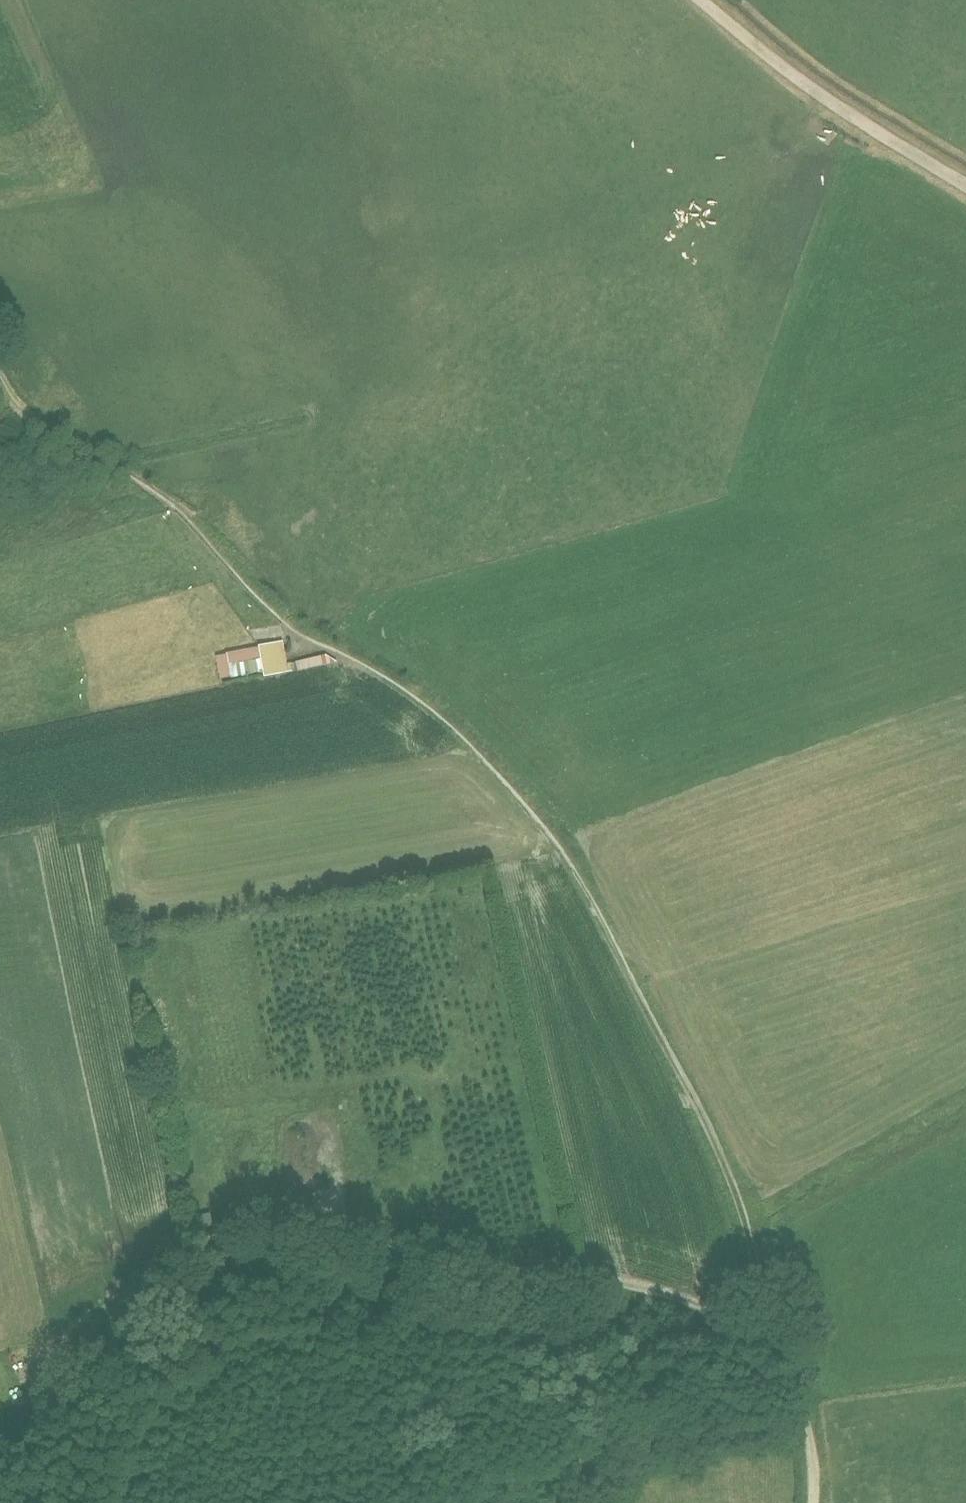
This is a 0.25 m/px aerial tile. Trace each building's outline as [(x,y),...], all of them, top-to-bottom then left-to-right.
[(278,640),(210,648),(213,676),(282,668),(278,640)] [(313,652),(288,657),(290,667),(315,662),(313,652)]
